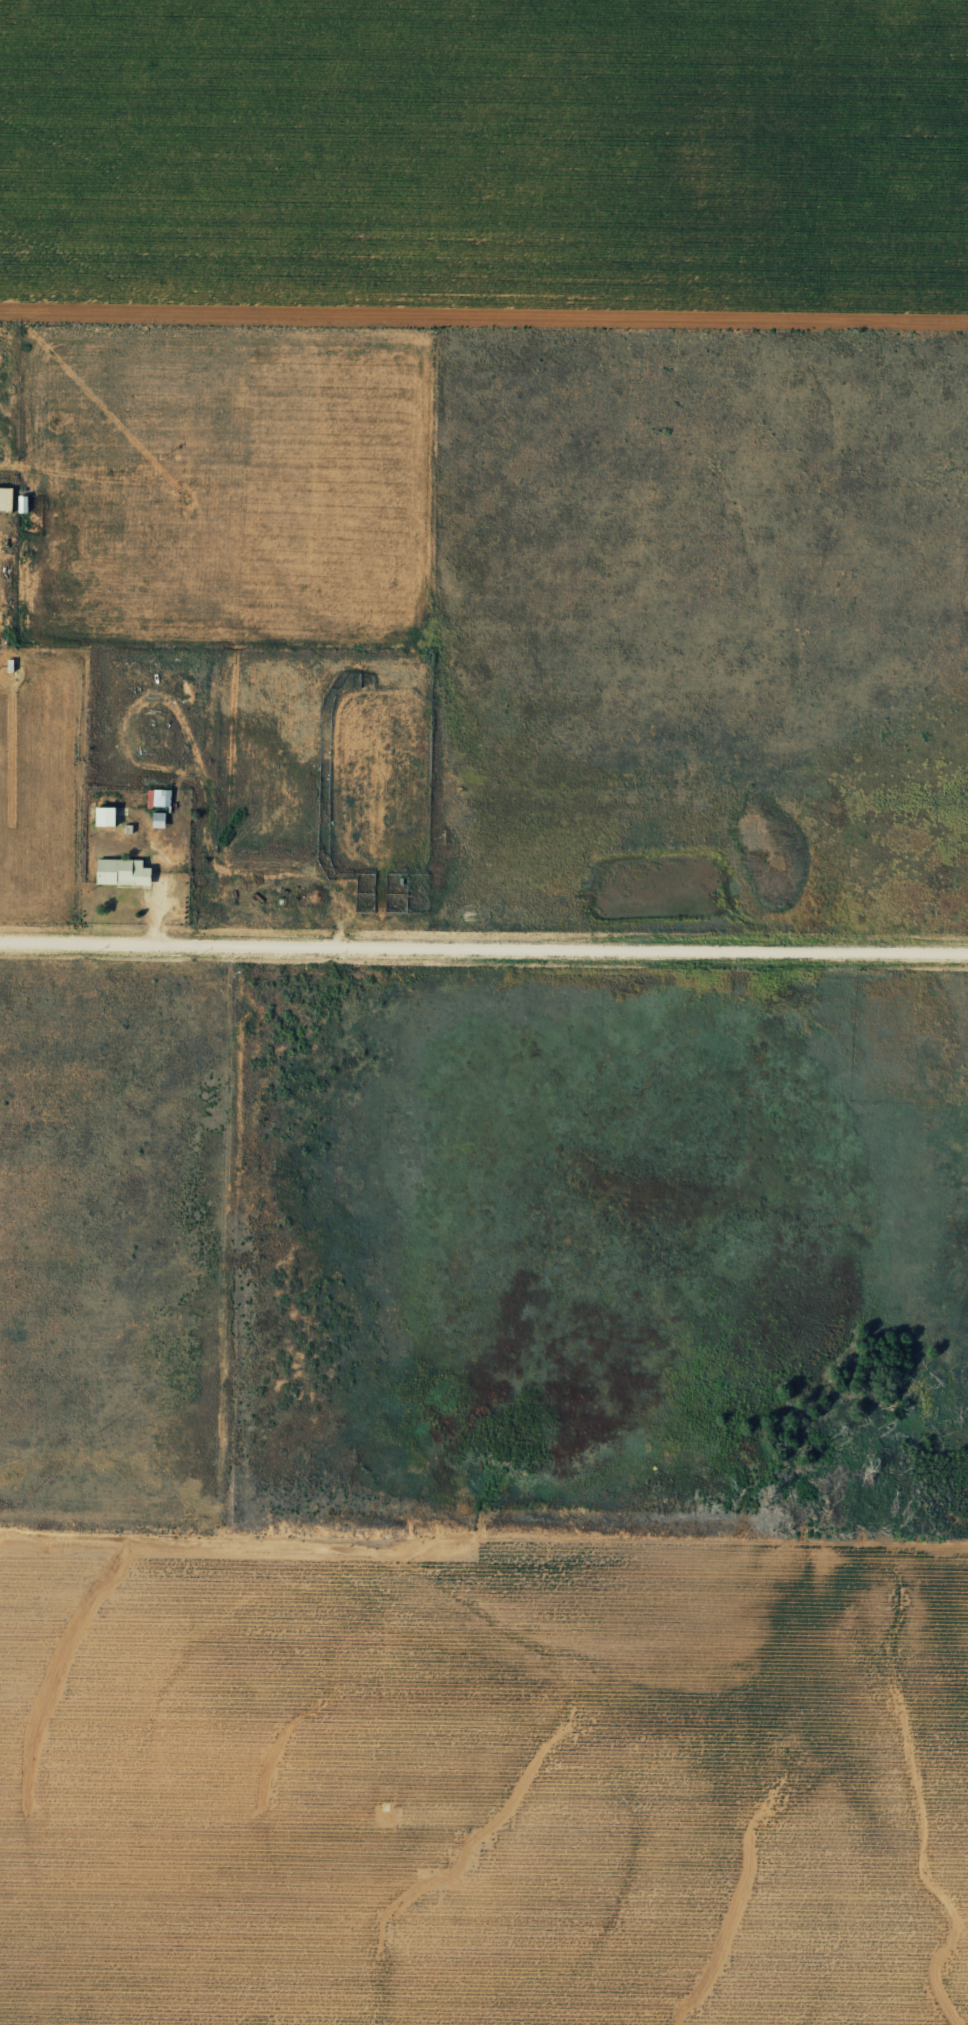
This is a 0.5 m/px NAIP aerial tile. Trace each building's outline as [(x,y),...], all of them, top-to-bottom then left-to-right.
[(9,511),(9,488),(0,487),(0,511),(9,511)] [(27,512),(27,496),(18,496),(18,512),(27,512)] [(170,807),(170,790),(147,789),(146,806),(170,807)] [(151,828),(164,828),(165,813),(152,813),(151,828)] [(142,860),(96,859),(96,884),(150,886),(150,868),(142,868),(142,860)]
